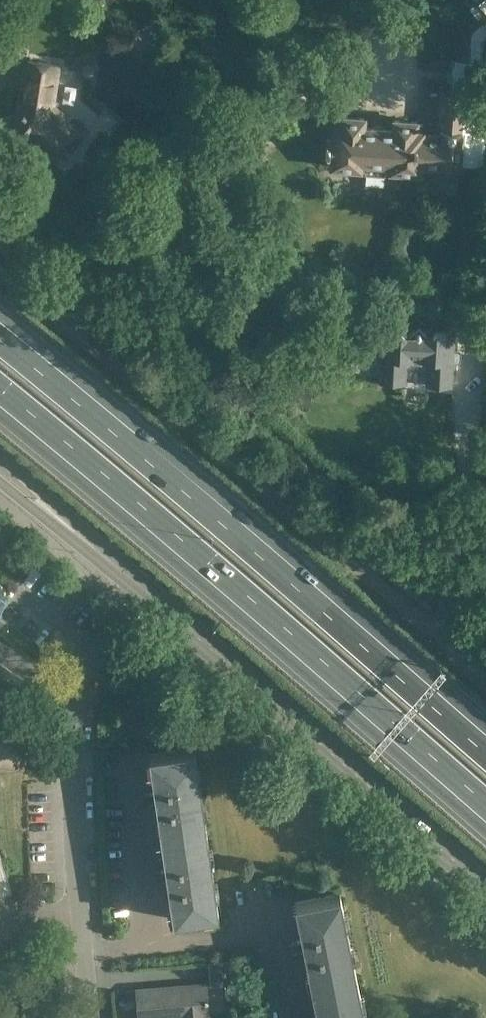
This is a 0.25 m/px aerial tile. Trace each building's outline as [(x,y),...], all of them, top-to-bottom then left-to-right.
[(324,156),(332,156),(331,166),(360,168),(361,168),(362,169),(363,169),(363,170),(364,170),(364,171),(364,172),(364,173),(385,175),(385,174),(385,173),(385,172),(386,172),(386,171),(387,171),(387,170),(388,170),(389,170),(390,170),(419,172),(420,164),(459,167),(459,165),(459,164),(483,167),(485,122),(477,121),(479,101),(473,101),(475,71),(481,72),(483,40),(485,38),(485,0),(466,0),(484,20),(470,32),(468,60),(451,59),(449,87),(441,87),(439,113),(438,113),(436,134),(422,133),(422,123),(416,122),(416,121),(393,119),(393,129),(382,128),(382,131),(374,130),(374,127),(363,127),(364,117),(341,116),(341,117),(334,117),(333,138),(326,137),(324,156)] [(10,122),(31,139),(34,135),(56,153),(62,146),(64,147),(66,145),(64,143),(69,136),(75,141),(82,132),(83,131),(83,130),(84,128),(84,126),(84,125),(84,123),(83,122),(83,121),(82,120),(81,119),(80,118),(79,117),(78,116),(77,116),(75,115),(73,115),(71,116),(70,116),(68,117),(67,117),(66,118),(65,119),(50,108),(57,64),(27,59),(22,92),(18,94),(16,107),(19,110),(10,122)] [(436,331),(430,337),(424,330),(413,330),(407,335),(401,329),(383,328),(382,357),(380,357),(379,369),(381,369),(380,382),(404,383),(405,367),(412,361),(421,361),(427,368),(426,384),(451,386),(454,332),(436,331)] [(173,918),(218,911),(195,746),(150,752),(155,791),(150,792),(151,793),(146,793),(147,802),(152,801),(152,803),(157,802),(166,869),(161,869),(161,870),(156,871),(157,880),(162,879),(162,880),(168,879),(173,918)] [(3,888),(8,887),(13,885),(1,847),(0,847),(0,889),(3,888)] [(340,892),(296,901),(303,939),(298,940),(298,942),(293,942),(295,951),(300,950),(300,951),(306,950),(319,1016),(313,1017),(365,1017),(340,892)] [(226,998),(241,997),(231,960),(208,962),(210,985),(225,984),(226,998)] [(210,1013),(207,981),(136,987),(139,1017),(165,1017),(184,1017),(207,1017),(207,1014),(210,1013)]
